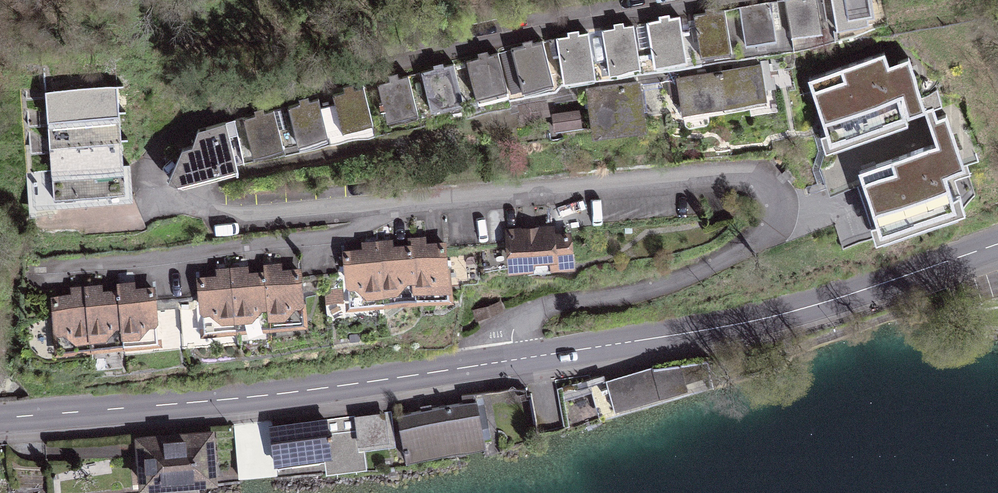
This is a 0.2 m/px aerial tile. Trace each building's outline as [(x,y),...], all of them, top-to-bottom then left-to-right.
[(785,1),(790,32),(821,26),(816,0),(788,0),(785,1)] [(835,24),(867,19),(864,0),(831,0),(835,24)] [(770,3),(739,8),(745,40),(775,34),(770,3)] [(724,9),(694,15),(700,53),(731,48),(724,9)] [(647,22),(641,23),(647,58),(653,57),(654,62),(686,56),(679,16),(647,22)] [(641,23),(602,30),(608,64),(601,65),(603,73),(611,71),(610,67),(639,62),(639,60),(647,58),(641,23)] [(588,33),(549,39),(552,54),(559,53),(563,75),(594,69),(588,33)] [(542,40),(500,51),(511,94),(525,91),(523,85),(550,78),(552,84),(554,83),(542,40)] [(857,121),(859,128),(905,112),(895,82),(899,81),(909,109),(924,104),(926,109),(933,106),(928,91),(921,94),(908,57),(898,61),(900,66),(891,69),(884,51),(825,72),(829,82),(813,88),(828,131),(857,121)] [(497,53),(466,61),(476,98),(478,98),(480,104),(509,97),(497,53)] [(767,63),(719,71),(724,104),(766,97),(764,89),(771,88),(767,63)] [(453,64),(422,72),(431,104),(461,96),(453,64)] [(682,111),(724,104),(719,71),(677,78),(677,80),(670,81),(673,97),(676,102),(681,101),(682,111)] [(408,75),(377,83),(386,115),(416,107),(408,75)] [(638,83),(588,90),(593,128),(643,121),(638,83)] [(119,101),(117,85),(45,90),(47,106),(119,101)] [(363,87),(333,95),(341,127),(371,119),(363,87)] [(318,98),(288,106),(296,138),(326,130),(318,98)] [(547,99),(517,106),(520,122),(550,115),(547,99)] [(120,122),(119,101),(47,106),(48,118),(54,117),(55,127),(120,122)] [(274,110),(243,118),(251,150),(282,142),(274,110)] [(570,127),(580,126),(578,111),(568,112),(570,127)] [(570,127),(568,112),(553,114),(555,129),(570,127)] [(880,175),(863,181),(878,223),(907,213),(909,220),(956,204),(945,173),(964,166),(946,114),(935,118),(938,127),(933,129),(943,157),(939,158),(934,143),(876,164),(880,175)] [(122,148),(120,122),(55,127),(56,138),(49,138),(49,145),(56,144),(57,153),(122,148)] [(183,185),(238,170),(226,122),(198,129),(192,145),(182,147),(168,179),(183,185)] [(124,165),(122,148),(57,153),(58,164),(51,165),(52,171),(124,165)] [(124,167),(124,165),(52,171),(53,183),(131,177),(130,167),(124,167)] [(794,173),(788,167),(781,174),(787,180),(794,173)] [(132,192),(131,177),(53,183),(54,198),(132,192)] [(517,266),(526,266),(526,265),(552,263),(552,266),(571,264),(568,234),(552,235),(551,229),(509,233),(511,266),(517,266)] [(410,240),(411,247),(415,295),(431,294),(431,299),(445,298),(449,293),(444,244),(425,246),(424,239),(410,240)] [(416,301),(415,295),(411,247),(392,249),(391,242),(377,243),(382,298),(398,296),(398,302),(416,301)] [(366,299),(382,298),(377,243),(363,244),(364,251),(344,253),(349,302),(354,306),(367,305),(366,299)] [(265,267),(266,274),(270,321),(285,320),(286,326),(299,325),(303,320),(299,271),(280,273),(279,266),(265,267)] [(271,328),(270,321),(266,274),(247,276),(246,269),(232,270),(237,324),(252,323),(253,329),(271,328)] [(221,326),(237,324),(232,270),(219,271),(219,278),(199,280),(203,329),(209,333),(222,332),(221,326)] [(119,285),(120,292),(124,340),(139,339),(140,345),(153,344),(158,339),(153,290),(133,291),(133,284),(119,285)] [(124,346),(124,340),(120,292),(101,294),(101,287),(86,288),(91,343),(106,342),(107,348),(124,346)] [(76,344),(91,343),(86,288),(72,290),(73,296),(53,298),(58,347),(63,351),(76,350),(76,344)] [(591,379),(602,414),(712,380),(707,360),(654,368),(653,366),(606,381),(604,375),(591,379)] [(554,389),(535,393),(542,428),(560,425),(554,389)] [(476,400),(398,415),(407,461),(441,454),(439,445),(463,441),(464,446),(484,442),(483,437),(490,435),(488,422),(481,423),(476,400)] [(271,420),(253,422),(258,475),(277,473),(275,462),(328,455),(329,469),(362,465),(360,441),(394,437),(391,411),(300,423),(300,424),(275,428),(275,427),(272,427),(271,420)] [(239,477),(258,475),(253,422),(234,424),(239,477)] [(210,434),(139,440),(143,484),(213,479),(210,434)]
